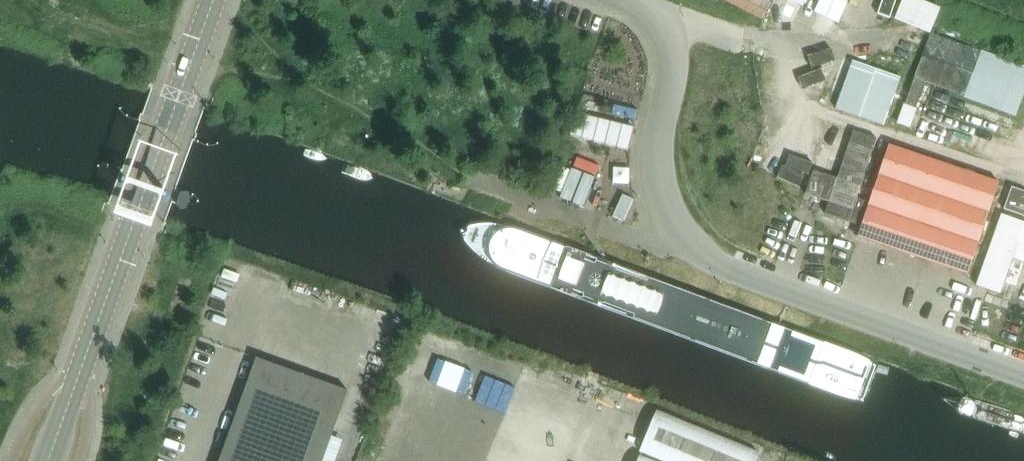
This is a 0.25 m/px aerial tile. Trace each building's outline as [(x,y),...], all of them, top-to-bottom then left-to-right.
[(849,0),(820,0),(815,12),(839,23),(849,0)] [(915,0),(903,0),(896,18),(931,32),(939,10),(915,0)] [(897,123),(939,139),(956,95),(1016,118),(1023,96),(1023,67),(931,32),(897,123)] [(900,78),(852,62),(836,109),(884,126),(900,78)] [(627,150),(633,128),(576,113),(570,135),(627,150)] [(826,213),(862,226),(869,203),(857,199),(877,140),(832,125),(807,193),(830,201),(826,213)] [(858,232),(856,237),(858,237),(968,274),(999,183),(889,145),(859,233),(858,232)] [(181,194),(177,205),(181,210),(187,209),(191,198),(187,193),(181,194)] [(1021,235),(1023,227),(1023,224),(1001,216),(977,286),(1001,294),(1012,259),(1023,263),(1023,236),(1021,235)] [(560,242),(544,285),(956,439),(972,397),(560,242)] [(257,359),(220,460),(321,460),(346,391),(257,359)] [(757,453),(656,411),(636,460),(753,460),(757,453)]
